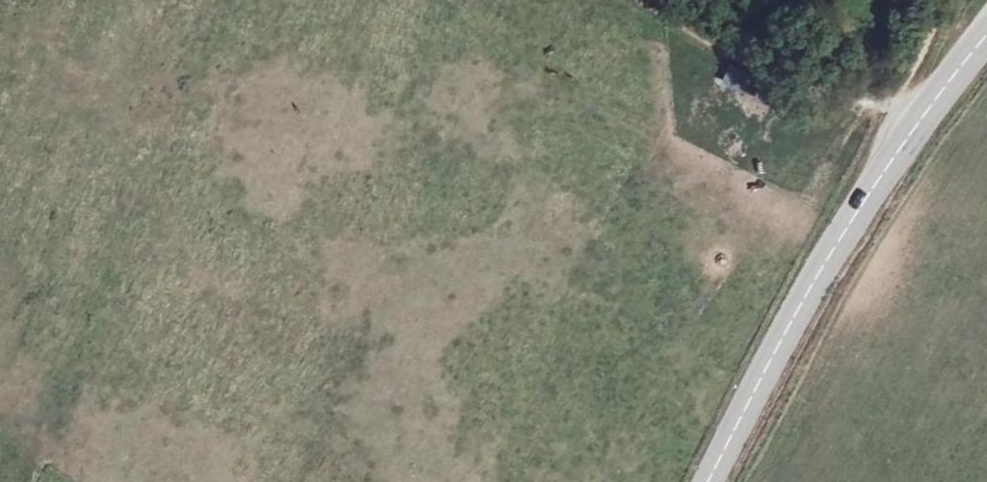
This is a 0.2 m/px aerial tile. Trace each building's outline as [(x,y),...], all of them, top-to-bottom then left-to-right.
[(773,88),(730,66),(721,84),(765,106),(773,88)]
